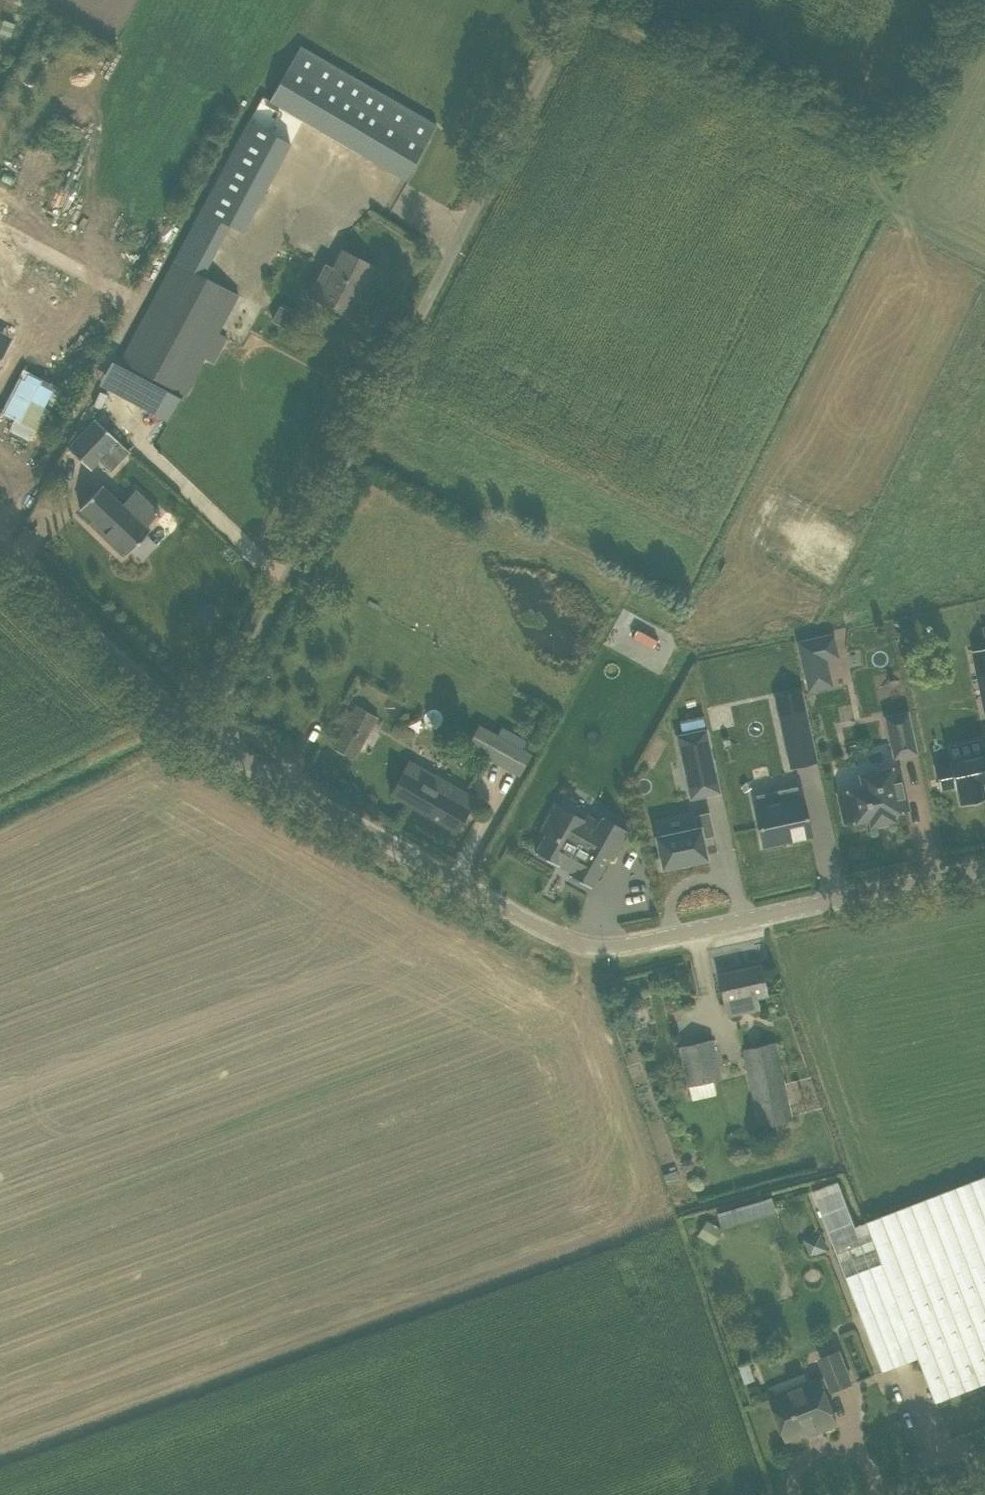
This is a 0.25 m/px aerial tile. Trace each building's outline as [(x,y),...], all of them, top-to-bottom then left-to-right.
[(406,180),(437,124),(416,113),(385,168),(406,180)] [(238,294),(221,285),(204,277),(231,226),(244,233),(264,195),(220,171),(119,360),(167,385),(185,394),(204,358),(214,363),(228,337),(218,332),(238,294)] [(373,265),(356,256),(341,249),(315,299),(348,315),(356,300),(354,299),(357,294),(359,294),(373,265)] [(33,440),(58,385),(19,367),(0,409),(0,412),(11,417),(6,427),(33,440)] [(111,472),(130,451),(96,418),(68,447),(91,469),(100,461),(111,472)] [(116,547),(140,522),(102,486),(81,508),(102,528),(99,531),(116,547)] [(837,653),(833,635),(796,643),(800,661),(837,653)] [(354,759),(379,715),(357,703),(332,747),(354,759)] [(915,751),(907,712),(886,717),(894,756),(915,751)] [(714,768),(706,729),(677,735),(686,774),(714,768)] [(532,754),(496,735),(484,757),(520,776),(532,754)] [(948,761),(949,764),(936,766),(936,765),(935,766),(940,790),(941,789),(954,786),(955,789),(956,789),(956,788),(957,788),(961,804),(984,799),(984,788),(984,782),(984,781),(984,753),(948,761)] [(410,760),(404,771),(391,793),(457,831),(470,809),(466,807),(473,796),(410,760)] [(898,767),(860,775),(863,788),(838,793),(845,822),(870,817),(871,824),(893,819),(892,812),(907,809),(898,767)] [(811,834),(800,785),(770,791),(773,805),(756,809),(763,844),(811,834)] [(597,826),(570,811),(556,837),(547,833),(536,852),(559,865),(560,863),(573,870),(570,875),(591,887),(608,856),(612,858),(628,830),(603,816),(597,826)] [(697,827),(656,836),(663,868),(707,858),(703,837),(714,835),(709,812),(695,815),(697,827)] [(728,1016),(759,1009),(756,996),(766,994),(760,965),(719,974),(728,1016)] [(712,1039),(681,1046),(680,1046),(689,1086),(721,1079),(712,1039)] [(743,1049),(759,1128),(793,1120),(777,1042),(743,1049)] [(868,1221),(857,1226),(839,1181),(815,1190),(883,1371),(920,1357),(937,1402),(938,1401),(984,1383),(984,1176),(868,1221)] [(721,1227),(778,1209),(773,1192),(715,1210),(721,1227)] [(705,1218),(698,1233),(712,1241),(720,1227),(705,1218)] [(788,1439),(807,1431),(819,1427),(820,1430),(838,1423),(824,1389),(832,1386),(833,1390),(852,1383),(840,1350),(821,1358),(828,1375),(772,1397),(788,1439)]
